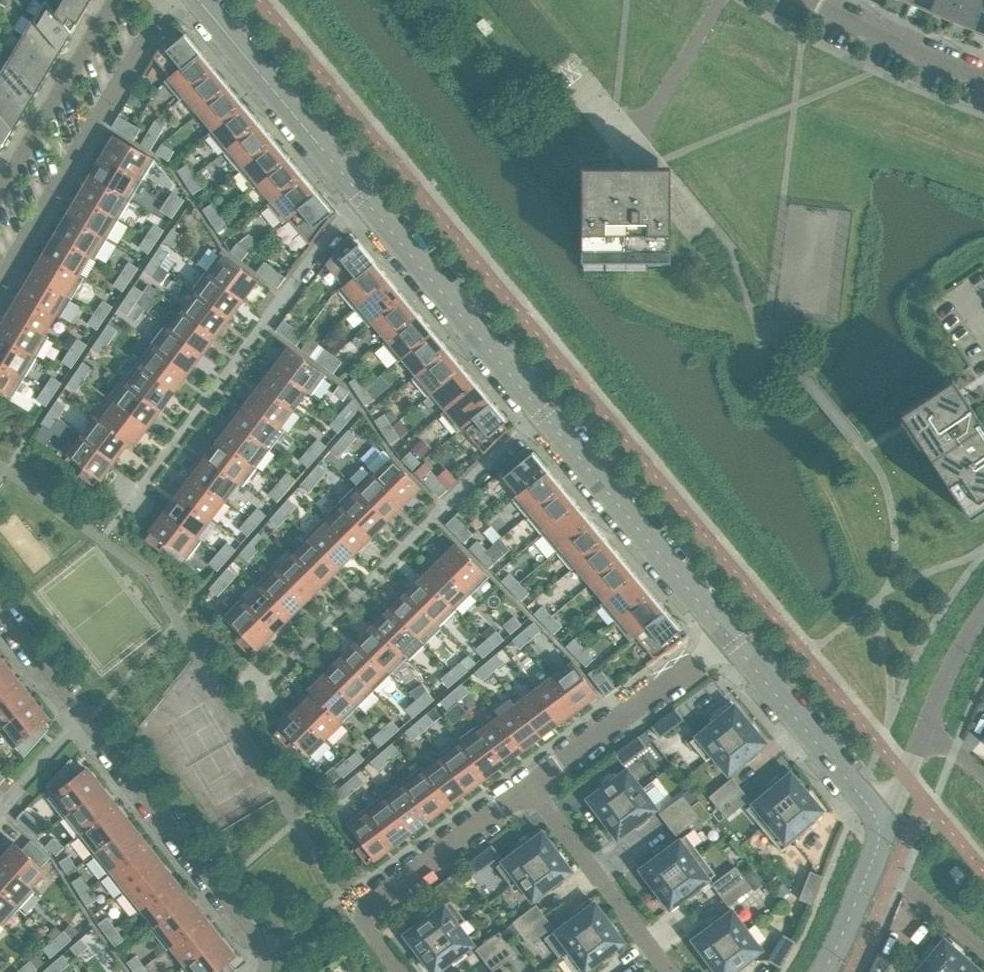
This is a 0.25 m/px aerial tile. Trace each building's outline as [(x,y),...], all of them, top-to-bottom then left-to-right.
[(57,12),(47,0),(44,0),(33,19),(61,52),(73,31),(57,12)] [(91,0),(64,0),(57,12),(73,31),(91,0)] [(936,0),(911,0),(918,3),(917,7),(930,12),(936,0)] [(960,0),(936,0),(930,12),(943,18),(945,14),(953,18),(960,0)] [(983,0),(960,0),(953,18),(961,21),(959,24),(973,29),(983,0)] [(973,29),(983,34),(983,0),(973,29)] [(483,18),(476,24),(486,36),(494,29),(483,18)] [(61,52),(33,19),(21,39),(49,71),(61,52)] [(199,52),(185,36),(184,34),(181,37),(172,25),(153,57),(170,77),(199,52)] [(49,71),(21,39),(10,58),(37,91),(49,71)] [(185,95),(214,71),(199,52),(170,77),(164,81),(180,100),(185,95)] [(10,58),(0,74),(0,80),(25,110),(37,91),(10,58)] [(200,112),(229,88),(214,71),(185,95),(200,112)] [(0,80),(0,114),(14,130),(25,110),(0,80)] [(222,123),(243,106),(229,88),(200,112),(214,129),(222,122),(222,123)] [(223,152),(258,123),(243,106),(222,123),(222,122),(214,129),(208,134),(223,152)] [(0,114),(0,148),(2,150),(14,130),(0,114)] [(140,129),(134,125),(118,116),(112,127),(134,140),(140,129)] [(155,120),(148,132),(157,138),(165,126),(155,120)] [(238,170),(273,141),(258,123),(223,152),(238,170)] [(150,150),(157,138),(148,132),(141,144),(150,150)] [(155,159),(116,136),(103,156),(142,180),(155,159)] [(253,188),(259,183),(288,159),(273,141),(238,170),(253,188)] [(168,161),(174,151),(162,144),(156,153),(168,161)] [(142,180),(103,156),(92,176),(131,199),(142,180)] [(272,200),(301,175),(288,159),(259,183),(272,200)] [(195,176),(187,164),(178,170),(185,182),(195,176)] [(670,269),(670,219),(670,187),(670,167),(581,166),(581,187),(581,269),(670,269)] [(283,223),(288,218),(317,194),(301,175),(272,200),(267,204),(283,223)] [(131,199),(92,176),(80,195),(119,219),(131,199)] [(202,188),(195,176),(185,182),(193,194),(202,188)] [(178,209),(184,200),(175,193),(169,202),(178,209)] [(310,245),(330,218),(328,215),(332,212),(331,211),(317,194),(288,218),(310,245)] [(119,219),(80,195),(68,215),(107,238),(119,219)] [(172,218),(178,209),(169,202),(163,212),(172,218)] [(220,215),(212,203),(203,209),(210,221),(220,215)] [(107,238),(68,215),(57,235),(89,255),(95,258),(107,238)] [(227,227),(220,215),(210,221),(218,233),(227,227)] [(156,242),(164,230),(154,224),(146,236),(156,242)] [(173,247),(181,235),(172,229),(164,240),(173,247)] [(89,255),(57,235),(45,254),(78,274),(89,255)] [(247,251),(254,245),(247,235),(238,243),(237,243),(230,252),(242,260),(248,251),(247,251)] [(148,253),(156,242),(146,236),(139,247),(148,253)] [(373,261),(359,245),(358,244),(356,246),(347,236),(326,264),(344,285),(373,261)] [(161,266),(169,254),(159,248),(152,259),(161,266)] [(257,279),(241,267),(220,252),(206,271),(242,298),(256,280),(257,279)] [(84,277),(78,274),(45,254),(33,275),(65,294),(72,298),(84,277)] [(153,277),(161,266),(152,259),(144,271),(153,277)] [(354,308),(388,280),(373,261),(344,285),(338,290),(354,308)] [(131,279),(138,268),(129,262),(121,274),(131,279)] [(285,277),(265,262),(257,272),(278,288),(285,277)] [(242,298),(206,271),(192,290),(198,294),(228,317),(242,298)] [(123,291),(131,279),(121,274),(113,285),(123,291)] [(65,294),(33,275),(21,294),(54,313),(65,294)] [(374,321),(403,297),(388,280),(354,308),(368,326),(374,321)] [(135,304),(143,292),(134,285),(126,297),(135,304)] [(54,313),(21,294),(10,313),(43,332),(54,313)] [(228,317),(198,294),(184,312),(215,334),(228,317)] [(128,315),(135,304),(126,297),(118,309),(128,315)] [(388,338),(417,314),(403,297),(374,321),(388,338)] [(105,318),(112,306),(103,300),(95,312),(105,318)] [(97,330),(105,318),(95,312),(88,323),(97,330)] [(215,334),(184,312),(171,329),(202,352),(215,334)] [(43,332),(10,313),(0,330),(0,334),(37,356),(49,336),(43,332)] [(398,361),(403,356),(432,332),(417,314),(388,338),(382,342),(398,361)] [(304,335),(284,320),(276,330),(296,345),(304,335)] [(110,342),(117,330),(108,324),(101,335),(110,342)] [(202,352),(171,329),(165,325),(151,344),(187,371),(202,352)] [(417,373),(446,349),(432,332),(403,356),(417,373)] [(0,334),(0,361),(25,377),(37,356),(0,334)] [(102,354),(110,342),(101,335),(92,347),(102,354)] [(79,356),(87,344),(78,338),(70,350),(79,356)] [(310,356),(317,347),(308,340),(301,349),(310,356)] [(187,371),(151,344),(137,362),(173,389),(187,371)] [(326,375),(290,348),(275,367),(305,391),(311,395),(326,375)] [(433,392),(462,367),(446,349),(417,373),(412,378),(427,396),(433,392)] [(71,368),(79,356),(70,350),(62,361),(71,368)] [(324,367),(331,357),(322,351),(316,360),(324,367)] [(340,364),(331,357),(324,367),(333,373),(340,364)] [(0,361),(0,389),(13,397),(25,377),(0,361)] [(84,380),(92,368),(83,362),(75,373),(84,380)] [(173,389),(137,362),(124,380),(129,385),(159,408),(173,389)] [(305,391),(275,367),(262,385),(292,408),(305,391)] [(447,408),(476,384),(462,367),(433,392),(447,408)] [(76,391),(84,380),(75,373),(67,385),(76,391)] [(54,394),(61,383),(52,376),(44,388),(54,394)] [(366,387),(359,376),(350,382),(357,393),(366,387)] [(966,399),(961,391),(952,378),(900,412),(907,423),(914,434),(969,517),(983,507),(983,426),(966,399)] [(462,427),(491,403),(476,384),(447,408),(441,413),(457,432),(462,427)] [(159,408),(129,385),(117,402),(116,403),(146,426),(159,408)] [(292,408),(262,385),(249,403),(278,426),(292,408)] [(374,399),(366,387),(357,393),(365,405),(374,399)] [(46,406),(54,394),(44,388),(36,400),(46,406)] [(146,426),(116,403),(117,402),(111,397),(96,417),(97,418),(96,419),(132,445),(146,426)] [(58,418),(66,406),(57,400),(49,411),(58,418)] [(278,426),(249,403),(234,421),(271,449),(284,430),(278,426)] [(508,429),(504,423),(506,421),(491,403),(462,427),(484,453),(508,429)] [(347,422),(356,411),(348,404),(339,414),(347,422)] [(50,429),(58,418),(49,411),(41,423),(50,429)] [(338,432),(347,422),(339,414),(329,425),(338,432)] [(392,426),(384,414),(375,420),(382,432),(392,426)] [(132,445),(96,419),(83,436),(113,459),(126,442),(131,446),(132,445)] [(271,449),(234,421),(221,440),(257,467),(271,449)] [(400,438),(392,426),(382,432),(390,444),(400,438)] [(347,448),(357,437),(348,429),(339,440),(347,448)] [(93,486),(113,459),(83,436),(69,455),(85,466),(79,475),(93,486)] [(317,456),(326,446),(318,438),(309,449),(317,456)] [(257,467),(221,440),(207,458),(237,482),(242,486),(257,467)] [(338,458),(347,448),(339,440),(330,450),(338,458)] [(518,494),(547,470),(532,452),(529,454),(524,448),(499,472),(518,494)] [(309,449),(299,460),(308,467),(317,456),(309,449)] [(420,462),(410,451),(402,459),(412,470),(420,462)] [(237,482),(207,458),(193,476),(224,499),(237,482)] [(420,486),(393,459),(376,475),(403,502),(419,487),(420,486)] [(318,481),(327,471),(318,464),(309,474),(318,481)] [(403,502),(376,475),(371,470),(355,487),(387,518),(403,502)] [(448,488),(430,470),(421,479),(439,497),(448,488)] [(527,517),(562,488),(547,470),(518,494),(512,498),(527,517)] [(287,491),(296,480),(287,473),(278,483),(287,491)] [(308,492),(318,481),(309,474),(300,485),(308,492)] [(224,499),(193,476),(180,494),(210,517),(224,499)] [(277,501),(287,491),(278,483),(269,494),(277,501)] [(387,518),(355,487),(338,504),(343,509),(370,535),(387,518)] [(542,534),(577,505),(562,488),(527,517),(542,534)] [(210,517),(180,494),(166,512),(196,536),(210,517)] [(288,516),(297,506),(288,498),(279,509),(288,516)] [(557,552),(591,523),(577,505),(542,534),(557,552)] [(257,525),(266,515),(257,507),(248,518),(257,525)] [(278,527),(288,516),(279,509),(270,519),(278,527)] [(370,535),(343,509),(328,524),(355,550),(370,535)] [(196,536),(166,512),(152,531),(145,539),(160,551),(167,542),(188,558),(201,540),(196,536)] [(473,534),(455,515),(446,524),(464,543),(473,534)] [(247,536),(257,525),(248,518),(239,528),(247,536)] [(355,550),(328,524),(323,519),(306,536),(311,541),(337,567),(355,550)] [(577,565),(606,541),(591,523),(557,552),(572,570),(577,565)] [(258,550),(267,540),(258,533),(249,543),(258,550)] [(487,550),(477,540),(469,548),(479,558),(487,550)] [(337,567),(311,541),(296,556),(322,582),(337,567)] [(592,582),(621,558),(606,541),(577,565),(592,582)] [(227,560),(236,549),(227,542),(218,552),(227,560)] [(248,561),(258,550),(249,543),(240,554),(248,561)] [(489,576),(457,544),(456,545),(440,561),(472,593),(489,576)] [(497,560),(487,550),(479,558),(489,568),(497,560)] [(217,571),(227,560),(218,552),(209,563),(217,571)] [(322,582),(296,556),(280,572),(306,598),(322,582)] [(606,599),(635,575),(621,558),(592,582),(606,599)] [(472,593),(440,561),(424,577),(456,609),(472,593)] [(227,585),(236,575),(228,567),(219,578),(227,585)] [(306,598),(280,572),(275,567),(258,585),(263,590),(289,615),(306,598)] [(519,583),(509,573),(501,581),(511,591),(519,583)] [(616,623),(621,618),(650,594),(635,575),(606,599),(600,604),(616,623)] [(456,609),(424,577),(407,594),(434,621),(439,626),(456,609)] [(218,596),(227,585),(219,578),(209,588),(218,596)] [(529,593),(519,583),(511,591),(521,601),(529,593)] [(289,615),(263,590),(247,605),(273,631),(289,615)] [(434,621),(407,594),(392,609),(418,636),(434,621)] [(621,618),(616,623),(630,640),(635,635),(665,611),(650,594),(621,618)] [(273,631),(247,605),(242,600),(225,618),(242,635),(236,641),(249,654),(257,647),(256,647),(273,631)] [(552,616),(542,606),(534,614),(544,624),(552,616)] [(392,609),(375,625),(402,652),(407,658),(409,659),(425,643),(418,636),(392,609)] [(554,634),(567,620),(558,611),(552,616),(544,624),(554,634)] [(683,638),(677,632),(680,629),(665,611),(635,635),(655,659),(683,638)] [(510,634),(521,624),(514,616),(503,625),(510,634)] [(530,639),(541,630),(534,622),(523,631),(530,639)] [(407,658),(402,652),(375,625),(358,642),(385,669),(390,674),(407,658)] [(493,648),(504,639),(497,631),(486,640),(493,648)] [(519,648),(530,639),(523,631),(512,640),(519,648)] [(584,648),(574,638),(566,646),(576,656),(584,648)] [(483,657),(493,648),(486,640),(475,649),(483,657)] [(358,642),(343,657),(370,684),(375,690),(390,674),(385,669),(358,642)] [(594,658),(584,648),(576,656),(586,666),(594,658)] [(493,671),(504,662),(496,654),(486,663),(493,671)] [(370,684),(343,657),(326,674),(358,706),(375,690),(370,684)] [(459,678),(469,669),(462,660),(452,669),(459,678)] [(482,680),(493,671),(486,663),(475,672),(482,680)] [(596,693),(573,663),(554,677),(577,707),(596,693)] [(18,683),(3,664),(0,666),(0,697),(18,683)] [(616,688),(599,666),(589,673),(605,696),(616,688)] [(448,687),(459,678),(452,669),(441,679),(448,687)] [(358,706),(326,674),(309,690),(340,722),(341,723),(358,706)] [(577,707),(554,677),(536,690),(558,721),(577,707)] [(33,702),(18,683),(0,697),(0,728),(1,727),(33,702)] [(459,701),(469,692),(462,683),(451,692),(459,701)] [(340,722),(309,690),(309,691),(313,695),(298,710),(325,737),(340,722)] [(558,721),(536,690),(518,704),(540,735),(558,721)] [(424,708),(434,699),(427,691),(416,700),(424,708)] [(448,710),(459,701),(451,692),(440,702),(448,710)] [(413,717),(424,708),(416,700),(405,709),(413,717)] [(46,730),(42,725),(48,721),(47,720),(33,702),(1,727),(24,756),(49,729),(47,728),(46,730)] [(540,735),(518,704),(499,718),(522,748),(540,735)] [(712,755),(750,723),(734,704),(725,711),(722,707),(709,718),(713,722),(690,740),(706,760),(712,755)] [(660,737),(684,719),(675,708),(651,726),(660,737)] [(325,737),(298,710),(282,726),(281,726),(274,734),(287,747),(293,741),(307,754),(325,737)] [(423,731),(434,722),(426,714),(416,722),(423,731)] [(522,748),(499,718),(481,731),(504,761),(522,748)] [(389,738),(399,729),(392,720),(382,729),(389,738)] [(412,740),(423,731),(416,722),(405,732),(412,740)] [(757,749),(766,742),(750,723),(712,755),(727,772),(744,759),(747,763),(760,753),(757,749)] [(504,761),(481,731),(477,725),(458,739),(485,776),(504,761)] [(378,747),(389,738),(382,729),(371,739),(378,747)] [(623,765),(647,747),(639,736),(615,754),(623,765)] [(485,776),(458,739),(439,753),(443,759),(466,790),(485,776)] [(389,761),(399,752),(392,743),(381,752),(389,761)] [(354,768),(364,759),(357,751),(347,759),(354,768)] [(378,770),(389,761),(381,752),(370,762),(378,770)] [(101,788),(86,769),(85,768),(79,773),(70,761),(72,759),(71,758),(47,785),(53,793),(48,798),(64,817),(70,812),(101,788)] [(343,777),(354,768),(347,759),(336,769),(343,777)] [(466,790),(443,759),(426,772),(449,802),(466,790)] [(449,802),(426,772),(422,766),(403,780),(430,817),(449,802)] [(602,818),(642,788),(627,768),(618,775),(615,771),(611,774),(612,774),(602,782),(605,785),(588,798),(602,818)] [(762,828),(806,791),(790,772),(782,779),(779,775),(766,786),(769,790),(746,808),(762,828)] [(354,791),(364,782),(357,773),(346,782),(354,791)] [(718,807),(741,788),(732,777),(709,796),(718,807)] [(430,817),(403,780),(384,794),(411,830),(430,817)] [(343,800),(354,791),(346,782),(335,792),(343,800)] [(84,831),(115,806),(101,788),(70,812),(84,831)] [(637,829),(650,819),(647,815),(657,808),(642,788),(602,818),(604,820),(602,821),(608,830),(610,828),(617,837),(634,825),(637,829)] [(727,818),(750,799),(741,788),(718,807),(727,818)] [(817,821),(814,817),(822,810),(815,800),(816,799),(809,791),(808,792),(806,791),(762,828),(781,850),(817,821)] [(411,830),(384,794),(366,807),(393,844),(411,830)] [(667,824),(691,806),(683,795),(659,813),(667,824)] [(99,849),(130,825),(115,806),(84,831),(99,849)] [(675,835),(700,818),(691,806),(667,824),(675,835)] [(393,844),(366,807),(346,822),(362,844),(355,849),(366,864),(393,844)] [(47,829),(25,809),(17,819),(39,839),(47,829)] [(108,873),(145,844),(130,825),(99,849),(93,854),(108,873)] [(511,886),(557,851),(542,832),(533,838),(530,835),(517,845),(519,848),(496,866),(511,886)] [(655,888),(701,854),(686,835),(671,846),(668,842),(654,852),(657,856),(640,869),(655,888)] [(64,847),(53,837),(46,845),(57,855),(64,847)] [(42,866),(50,857),(31,840),(22,849),(16,844),(1,861),(32,888),(47,870),(42,866)] [(123,892),(160,863),(145,844),(108,873),(123,892)] [(476,874),(500,856),(492,845),(468,863),(476,874)] [(562,878),(571,871),(564,861),(566,860),(560,852),(558,853),(557,851),(511,886),(518,881),(532,900),(549,888),(552,892),(565,882),(562,878)] [(700,886),(716,874),(701,854),(655,888),(656,890),(654,892),(661,900),(663,899),(670,908),(686,895),(689,899),(696,894),(696,895),(703,890),(700,886)] [(76,868),(69,855),(59,861),(67,873),(76,868)] [(1,861),(0,862),(0,891),(19,908),(35,891),(32,888),(1,861)] [(144,907),(175,882),(160,863),(123,892),(138,911),(144,907)] [(966,876),(956,865),(948,871),(959,883),(966,876)] [(720,895),(744,877),(736,866),(711,884),(720,895)] [(812,904),(823,876),(810,871),(799,899),(812,904)] [(440,901),(464,883),(456,872),(432,890),(440,901)] [(89,888),(82,876),(72,882),(79,894),(89,888)] [(728,906),(752,888),(744,877),(720,895),(728,906)] [(158,925),(189,900),(175,882),(144,907),(158,925)] [(96,900),(89,888),(79,894),(87,906),(96,900)] [(0,891),(0,924),(3,926),(19,908),(0,891)] [(174,945),(205,920),(189,900),(158,925),(152,929),(168,949),(174,945)] [(419,954),(459,924),(465,919),(450,900),(435,911),(432,907),(428,910),(419,917),(422,921),(405,934),(419,954)] [(570,951),(609,922),(595,902),(585,909),(583,905),(569,915),(572,919),(555,932),(570,951)] [(520,933),(544,915),(536,904),(512,922),(520,933)] [(707,959),(747,930),(732,910),(723,917),(720,913),(716,915),(717,915),(707,923),(710,927),(693,939),(700,949),(698,950),(704,958),(706,957),(707,959)] [(529,944),(553,926),(544,915),(520,933),(529,944)] [(116,928),(107,917),(98,923),(107,935),(116,928)] [(188,963),(219,938),(205,920),(174,945),(188,963)] [(615,948),(624,942),(617,932),(619,931),(612,922),(611,924),(609,922),(570,951),(563,956),(575,971),(584,971),(602,959),(605,963),(611,958),(611,957),(618,952),(615,948)] [(474,944),(459,924),(419,954),(421,956),(419,957),(425,965),(427,964),(433,971),(436,971),(450,961),(454,966),(468,956),(465,951),(474,944)] [(124,939),(116,928),(107,935),(115,946),(124,939)] [(61,948),(72,939),(64,930),(54,939),(61,948)] [(762,949),(747,930),(707,959),(717,971),(739,971),(752,963),(755,960),(752,956),(762,949)] [(484,960),(508,942),(500,931),(476,949),(484,960)] [(780,967),(795,941),(783,934),(768,960),(780,967)] [(78,956),(88,947),(81,938),(70,948),(78,956)] [(229,962),(235,958),(234,957),(219,938),(188,963),(182,967),(186,971),(234,971),(237,969),(237,968),(234,970),(229,962)] [(51,957),(61,948),(54,939),(43,949),(51,957)] [(963,955),(961,954),(962,952),(954,945),(953,947),(944,939),(936,947),(933,944),(922,957),(925,960),(915,971),(948,971),(963,955)] [(493,971),(517,953),(508,942),(484,960),(493,971)] [(891,957),(879,952),(869,971),(885,971),(891,957)] [(60,971),(70,963),(63,954),(52,963),(60,971)] [(136,955),(127,962),(134,971),(137,971),(144,967),(136,955)] [(981,971),(963,955),(948,971),(981,971)] [(37,969),(30,960),(19,970),(22,971),(34,971),(37,969)] [(60,971),(52,963),(42,971),(59,971),(60,971)]
